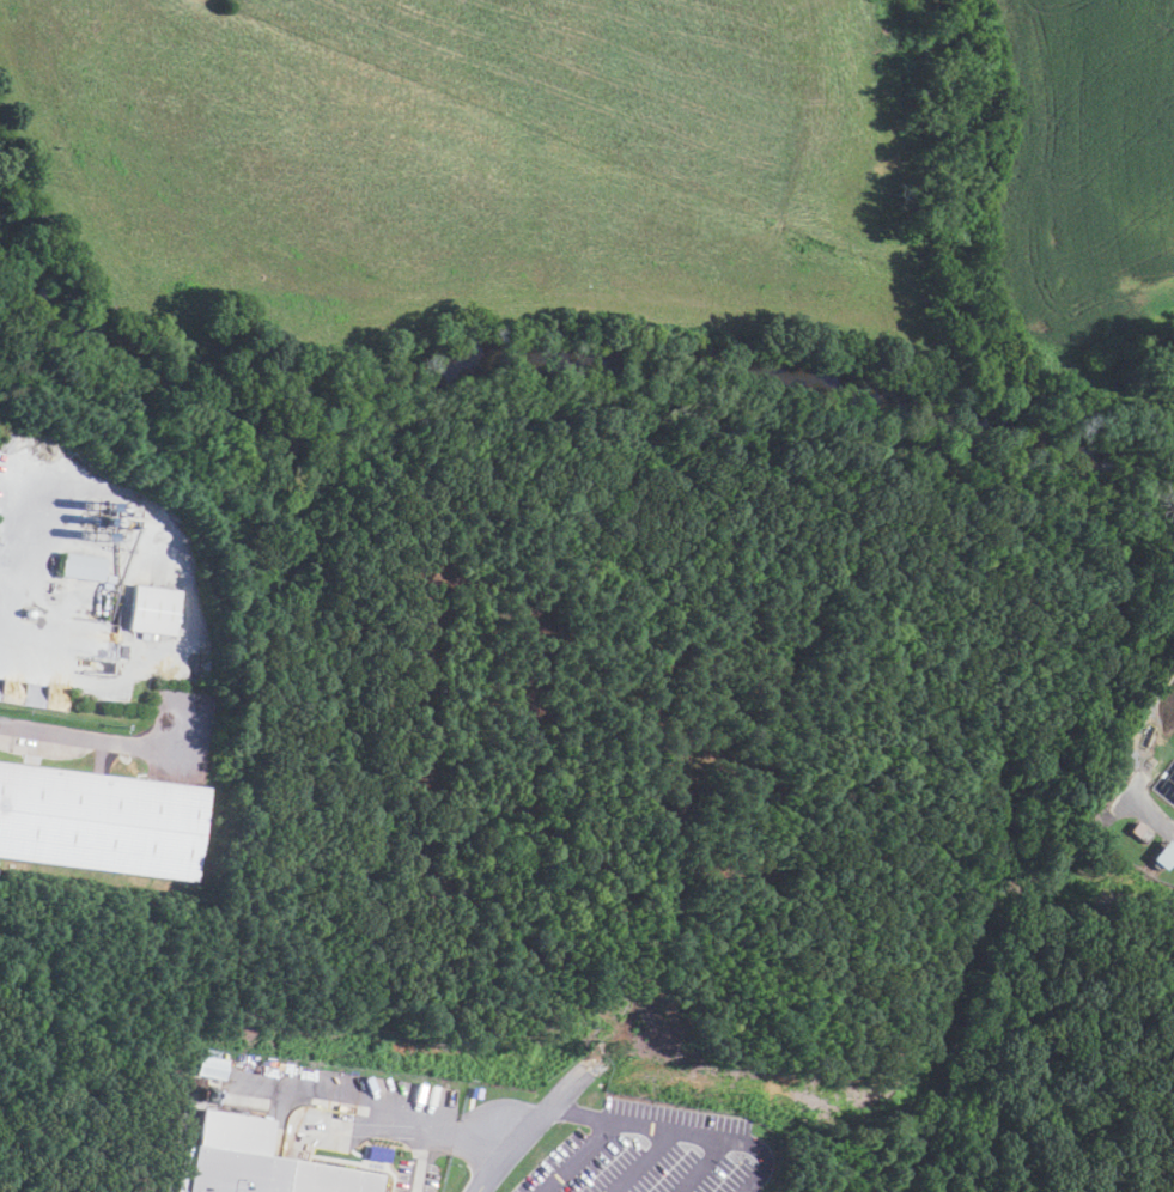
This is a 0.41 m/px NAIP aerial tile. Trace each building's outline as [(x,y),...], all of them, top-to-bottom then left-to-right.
[(107,558),(63,552),(60,577),(103,583),(107,558)] [(175,635),(180,590),(134,585),(129,631),(175,635)] [(196,883),(209,790),(0,761),(0,857),(196,883)] [(1139,843),(1146,833),(1131,822),(1124,832),(1139,843)] [(1173,851),(1161,840),(1145,858),(1160,870),(1173,851)] [(197,1074),(226,1077),(229,1058),(201,1054),(197,1074)] [(381,1169),(270,1155),(276,1117),(205,1107),(199,1145),(189,1144),(182,1191),(377,1191),(381,1169)]
